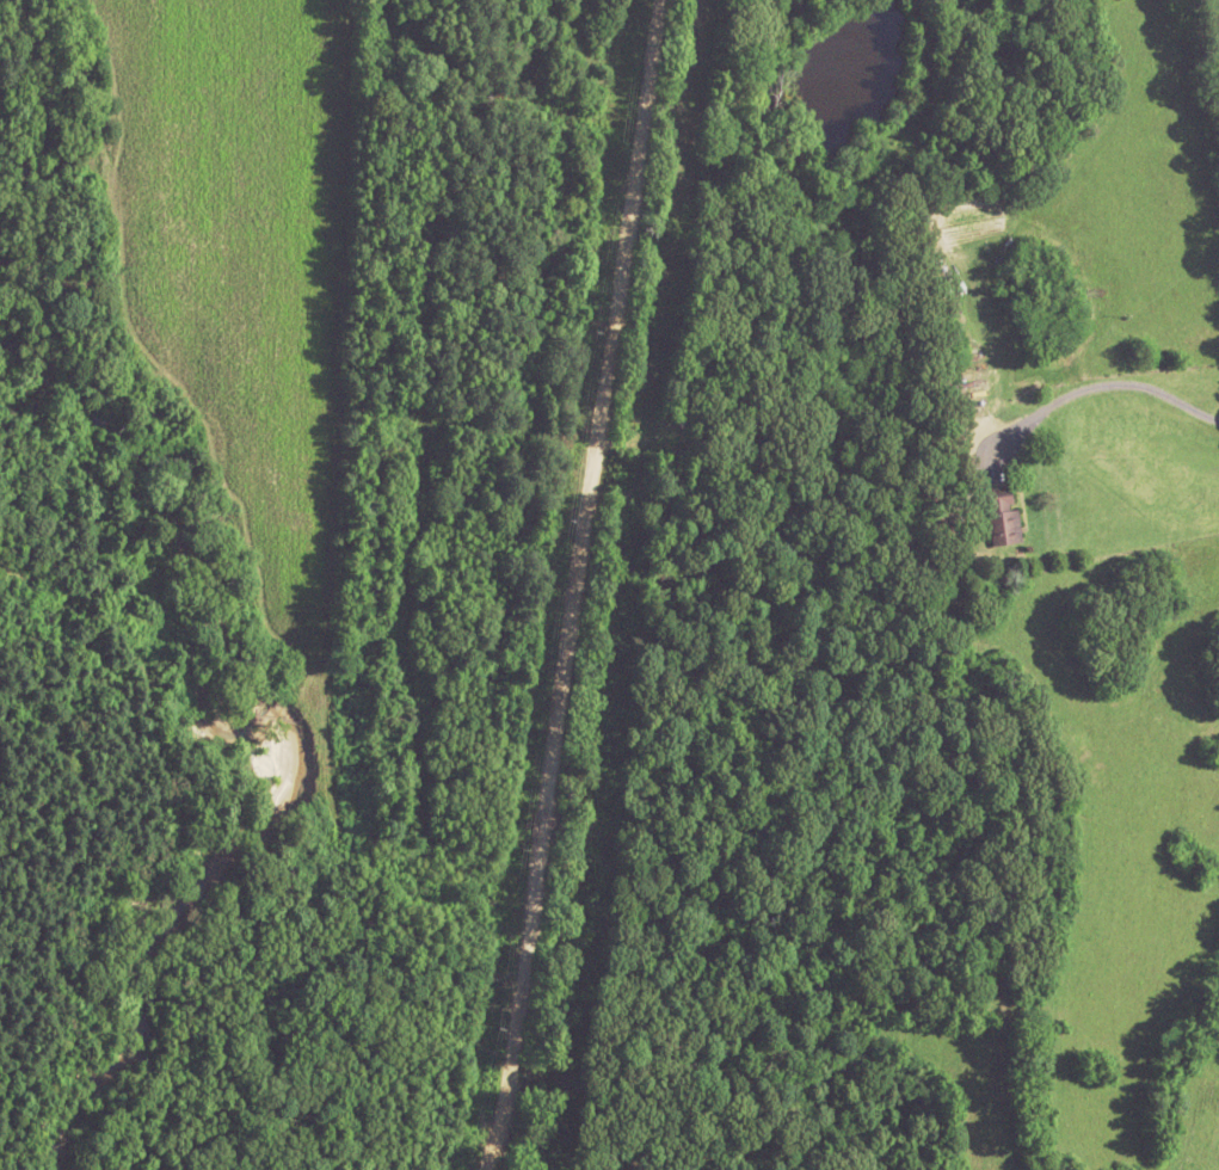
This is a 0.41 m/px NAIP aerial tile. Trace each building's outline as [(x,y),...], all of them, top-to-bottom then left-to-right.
[(645,482),(656,484),(659,471),(647,469),(645,482)] [(992,544),(1020,541),(1014,484),(986,487),(992,544)]
